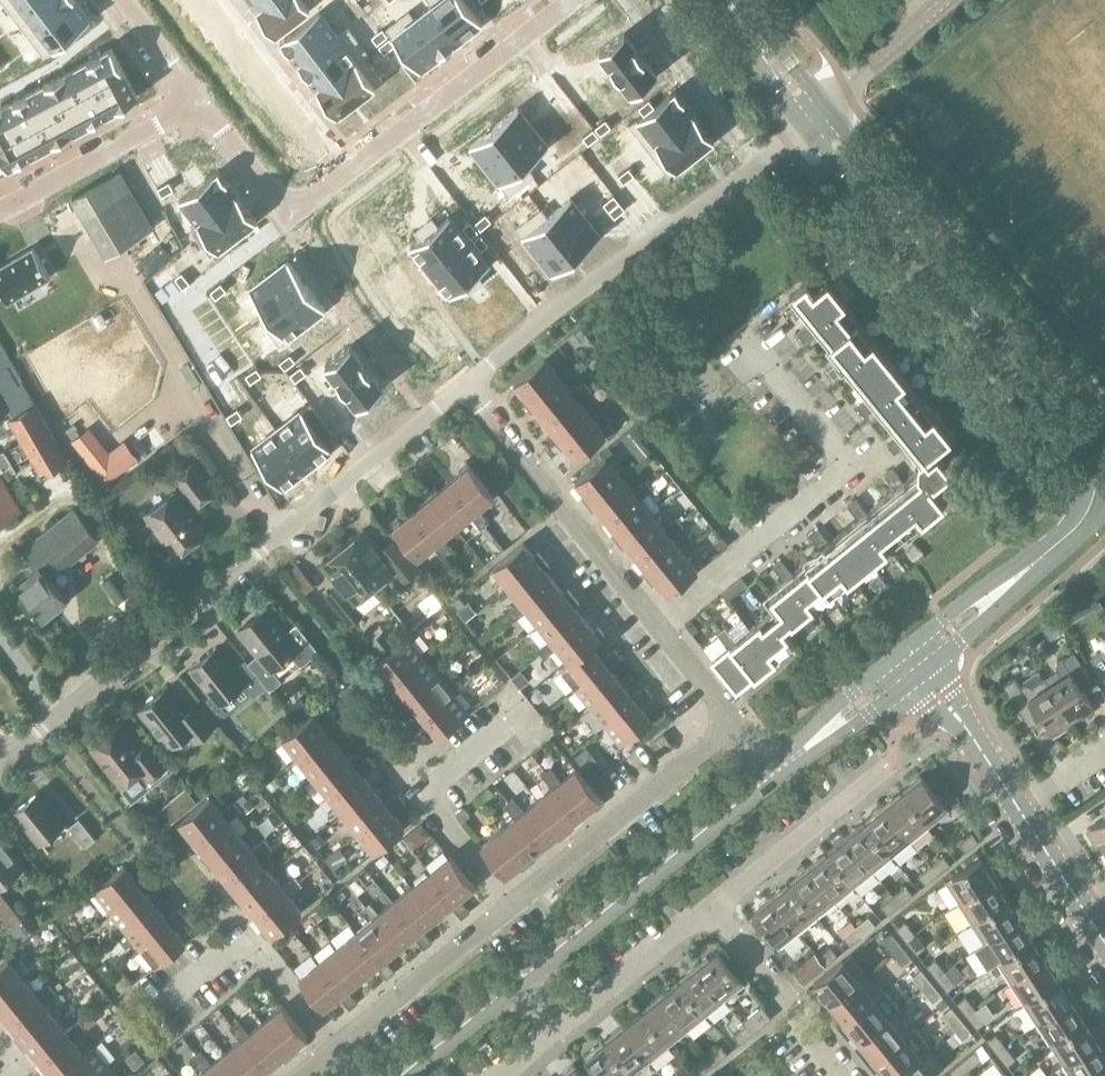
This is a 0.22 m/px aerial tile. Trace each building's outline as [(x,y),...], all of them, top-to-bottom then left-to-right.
[(13,13),(30,0),(3,0),(13,13)] [(13,13),(28,33),(72,0),(30,0),(13,13)] [(28,33),(44,54),(91,19),(76,0),(72,0),(28,33)] [(258,10),(257,10),(258,11),(272,0),(250,0),(258,10)] [(258,11),(274,32),(316,0),(272,0),(258,11)] [(405,7),(408,11),(440,54),(461,38),(432,0),(415,0),(405,7)] [(461,38),(482,22),(465,0),(432,0),(461,38)] [(319,10),(280,40),(299,65),(349,27),(348,26),(337,34),(319,10)] [(408,11),(387,27),(392,34),(418,67),(420,70),(440,54),(408,11)] [(382,23),(375,28),(383,39),(390,34),(382,23)] [(349,27),(299,65),(317,88),(317,89),(367,51),(349,27)] [(624,31),(599,50),(632,93),(657,73),(624,31)] [(392,34),(381,42),(407,76),(418,67),(392,34)] [(0,107),(0,151),(7,165),(53,140),(53,141),(74,129),(116,106),(137,95),(123,68),(112,47),(66,72),(66,71),(45,83),(3,106),(3,105),(0,107)] [(367,51),(317,89),(336,114),(382,78),(364,55),(368,52),(367,51)] [(388,78),(381,84),(389,95),(397,89),(388,78)] [(676,88),(630,124),(649,149),(694,112),(676,88)] [(565,91),(554,100),(560,107),(570,98),(565,91)] [(649,97),(638,106),(644,113),(654,105),(649,97)] [(517,107),(493,125),(532,174),(533,174),(525,163),(548,145),(517,107)] [(694,112),(649,149),(668,173),(714,137),(695,112),(694,112)] [(605,119),(595,127),(600,134),(611,126),(605,119)] [(493,125),(470,144),(508,193),(532,174),(493,125)] [(579,153),(568,161),(574,168),(585,160),(579,153)] [(628,167),(618,175),(623,183),(634,174),(628,167)] [(218,168),(179,198),(198,223),(191,228),(192,229),(237,193),(218,168)] [(480,229),(491,220),(492,219),(456,174),(444,184),(480,229)] [(169,181),(157,187),(162,195),(173,188),(169,181)] [(128,184),(80,212),(106,255),(153,228),(128,184)] [(237,193),(192,229),(210,253),(256,218),(237,193)] [(603,203),(609,210),(619,201),(613,194),(603,203)] [(541,208),(540,209),(576,254),(600,235),(570,196),(546,214),(541,208)] [(625,208),(619,201),(609,210),(614,217),(625,208)] [(540,209),(517,227),(552,273),(576,254),(540,209)] [(421,237),(410,245),(430,270),(468,240),(449,215),(438,224),(432,217),(415,230),(421,237)] [(470,220),(463,225),(471,236),(478,231),(470,220)] [(480,233),(473,238),(481,249),(488,243),(480,233)] [(468,240),(430,270),(450,295),(460,287),(466,294),(482,280),(477,273),(488,264),(468,240)] [(265,247),(250,259),(256,266),(271,254),(265,247)] [(0,266),(0,294),(5,302),(48,277),(31,248),(0,266)] [(288,260),(249,289),(267,313),(260,318),(261,319),(307,284),(288,260)] [(182,271),(174,277),(183,288),(190,282),(182,271)] [(814,293),(806,283),(790,296),(811,321),(797,332),(805,341),(818,330),(841,358),(828,369),(835,378),(848,367),(860,382),(890,357),(829,281),(814,293)] [(307,284),(261,319),(279,343),(325,308),(307,284)] [(589,335),(581,326),(575,332),(582,340),(589,335)] [(319,327),(306,337),(314,347),(327,338),(319,327)] [(0,337),(0,412),(8,407),(13,417),(9,419),(22,441),(10,448),(9,445),(1,450),(3,453),(0,454),(0,473),(10,467),(14,473),(21,469),(18,462),(30,455),(42,475),(70,457),(67,453),(64,454),(23,383),(27,381),(0,337)] [(350,344),(325,363),(358,405),(383,386),(350,344)] [(527,405),(561,376),(545,357),(515,382),(525,394),(521,398),(527,405)] [(859,518),(844,529),(869,560),(944,499),(929,480),(934,477),(935,479),(948,468),(949,463),(935,446),(951,433),(890,357),(860,382),(871,396),(858,407),(865,415),(878,405),(901,433),(888,444),(895,453),(909,442),(920,456),(917,458),(916,466),(919,469),(905,480),(894,467),(885,474),(896,487),(867,510),(857,497),(848,504),(859,518)] [(300,365),(290,373),(295,381),(306,372),(300,365)] [(256,368),(245,375),(250,383),(261,375),(256,368)] [(536,408),(546,420),(576,395),(572,390),(561,376),(527,405),(532,412),(536,408)] [(585,379),(579,385),(586,394),(593,388),(585,379)] [(551,435),(557,442),(592,414),(580,399),(586,394),(579,385),(572,390),(576,395),(546,420),(556,431),(551,435)] [(237,407),(226,415),(231,423),(242,415),(237,407)] [(302,409),(277,428),(307,467),(332,448),(302,409)] [(610,437),(618,431),(611,423),(604,428),(592,414),(557,442),(563,448),(567,445),(577,458),(607,433),(610,437)] [(277,428),(252,448),(282,486),(307,467),(277,428)] [(137,457),(129,447),(108,463),(83,431),(72,440),(105,482),(137,457)] [(610,446),(603,452),(606,457),(576,481),(586,493),(582,497),(588,504),(622,476),(610,461),(617,455),(610,446)] [(475,511),(479,508),(495,495),(470,465),(466,461),(458,467),(462,471),(450,481),(475,511)] [(146,513),(178,553),(206,531),(189,509),(197,502),(198,503),(213,491),(191,464),(176,475),(184,485),(175,492),(174,491),(146,513)] [(622,476),(588,504),(593,511),(597,507),(607,519),(637,494),(634,490),(622,476)] [(19,510),(0,477),(0,521),(19,510)] [(640,485),(648,494),(654,488),(647,479),(640,485)] [(428,492),(456,526),(471,514),(476,521),(485,514),(479,508),(475,511),(450,481),(439,490),(435,486),(428,492)] [(637,494),(607,519),(616,531),(612,534),(618,541),(653,513),(641,499),(648,494),(640,485),(634,490),(637,494)] [(456,526),(428,492),(421,497),(424,502),(413,511),(438,541),(442,538),(456,526)] [(66,598),(45,572),(51,567),(58,562),(64,569),(100,539),(75,508),(22,550),(34,565),(13,582),(43,618),(66,598)] [(438,541),(413,511),(401,520),(398,516),(390,522),(418,557),(433,545),(439,551),(447,545),(442,538),(438,541)] [(653,513),(618,541),(623,548),(627,544),(637,556),(668,532),(664,528),(653,513)] [(482,528),(486,524),(490,521),(485,514),(476,521),(482,528)] [(671,522),(678,531),(685,526),(678,517),(671,522)] [(668,532),(637,556),(646,568),(642,571),(648,578),(682,550),(672,537),(678,531),(671,522),(664,528),(668,532)] [(486,524),(482,528),(491,540),(495,537),(486,524)] [(728,646),(712,658),(740,692),(748,686),(745,682),(757,672),(768,663),(772,667),(786,656),(782,652),(795,642),(783,627),(792,620),(793,621),(832,590),(869,560),(844,529),(830,541),(819,527),(811,534),(821,548),(807,559),(793,571),(782,558),(773,565),(784,578),(769,590),(779,604),(770,611),(750,628),(741,618),(734,623),(728,628),(726,625),(721,629),(717,632),(720,636),(728,646)] [(343,546),(375,586),(396,569),(405,579),(416,570),(392,541),(381,549),(365,529),(343,546)] [(722,550),(729,544),(722,536),(715,541),(722,550)] [(544,558),(538,551),(534,554),(524,542),(493,566),(509,586),(544,558)] [(447,545),(439,551),(444,558),(453,551),(447,545)] [(354,603),(375,586),(343,546),(321,563),(338,584),(327,593),(351,622),(362,613),(354,603)] [(682,550),(648,578),(653,585),(658,582),(668,594),(698,569),(682,550)] [(544,558),(509,586),(521,600),(514,605),(521,614),(528,609),(524,605),(555,580),(545,568),(549,565),(544,558)] [(95,580),(111,603),(128,590),(112,569),(105,574),(104,573),(95,580)] [(743,577),(723,593),(728,599),(748,583),(743,577)] [(524,605),(528,609),(539,624),(573,595),(568,588),(564,592),(555,580),(524,605)] [(466,603),(459,594),(452,600),(459,609),(458,610),(466,620),(477,611),(469,601),(466,603)] [(573,595),(539,624),(551,638),(544,643),(551,652),(558,647),(554,642),(584,617),(575,606),(579,602),(573,595)] [(421,603),(429,613),(438,606),(430,596),(421,603)] [(521,614),(514,605),(507,611),(514,620),(521,614)] [(319,651),(297,623),(286,631),(267,607),(239,629),(258,654),(248,662),(267,685),(271,690),(282,680),(272,668),(291,653),(301,665),(319,651)] [(1065,628),(1074,622),(1066,610),(1057,616),(1065,628)] [(558,647),(568,660),(569,661),(590,643),(591,645),(604,634),(598,626),(594,629),(584,617),(554,642),(558,647)] [(685,624),(693,633),(699,629),(691,619),(685,624)] [(367,664),(375,657),(399,636),(390,626),(358,654),(367,664)] [(1021,641),(1028,652),(1040,645),(1032,634),(1021,641)] [(390,675),(384,680),(391,689),(397,684),(394,679),(424,655),(408,635),(378,660),(390,675)] [(1010,649),(1017,659),(1028,652),(1021,641),(1010,649)] [(551,652),(544,643),(537,648),(544,657),(551,652)] [(606,663),(602,658),(591,645),(590,643),(569,661),(568,660),(559,667),(575,687),(606,663)] [(192,667),(212,693),(201,701),(216,719),(226,710),(220,703),(245,683),(255,695),(267,685),(248,662),(245,658),(233,668),(217,647),(192,667)] [(608,653),(616,662),(622,656),(615,647),(608,653)] [(496,657),(504,667),(515,658),(507,648),(496,657)] [(1091,657),(1104,678),(1104,652),(1103,649),(1091,657)] [(1045,677),(1071,718),(1078,713),(1081,716),(1094,707),(1078,683),(1090,675),(1074,651),(1058,662),(1056,668),(1062,676),(1050,684),(1046,677),(1045,677)] [(606,663),(575,687),(590,706),(621,681),(609,667),(616,662),(608,653),(602,658),(606,663)] [(394,679),(397,684),(409,698),(439,674),(424,655),(394,679)] [(520,669),(514,662),(507,668),(513,674),(520,669)] [(420,712),(414,718),(421,727),(427,721),(424,717),(454,692),(439,674),(409,698),(420,712)] [(1071,718),(1045,677),(1033,685),(1032,684),(1026,682),(1021,685),(1015,676),(1004,684),(1025,717),(1036,710),(1052,735),(1066,726),(1064,722),(1071,718)] [(391,689),(384,680),(377,686),(384,694),(391,689)] [(621,681),(590,706),(605,724),(636,700),(632,695),(621,681)] [(639,690),(646,699),(652,694),(645,685),(639,690)] [(168,686),(141,708),(170,745),(187,732),(194,740),(215,723),(198,702),(187,710),(168,686)] [(636,700),(605,724),(621,744),(652,720),(639,704),(646,699),(639,690),(632,695),(636,700)] [(440,737),(445,732),(470,712),(454,692),(424,717),(427,721),(440,737)] [(308,706),(301,697),(286,708),(294,717),(308,706)] [(329,732),(325,728),(313,712),(283,737),(298,757),(329,732)] [(346,726),(338,717),(332,722),(339,731),(346,726)] [(421,727),(414,718),(407,723),(414,732),(421,727)] [(339,731),(332,722),(325,728),(329,732),(298,757),(314,775),(344,750),(333,736),(339,731)] [(148,784),(171,766),(153,744),(143,753),(120,725),(93,747),(112,771),(111,773),(121,786),(123,784),(133,797),(149,784),(148,784)] [(673,744),(664,732),(651,743),(660,754),(673,744)] [(587,769),(598,761),(586,746),(575,755),(587,769)] [(344,750),(314,775),(329,794),(360,770),(356,765),(344,750)] [(362,760),(370,769),(376,763),(369,755),(362,760)] [(360,770),(329,794),(344,813),(375,788),(363,774),(370,769),(362,760),(356,765),(360,770)] [(598,779),(608,771),(601,762),(591,771),(598,779)] [(543,774),(548,780),(557,773),(552,766),(543,774)] [(597,808),(605,802),(577,767),(562,780),(557,773),(548,780),(553,787),(558,783),(582,813),(594,804),(597,808)] [(912,786),(904,792),(930,825),(950,809),(921,774),(909,783),(912,786)] [(266,784),(272,792),(282,783),(277,776),(266,784)] [(571,823),(582,813),(558,783),(553,787),(539,798),(567,833),(574,827),(571,823)] [(165,815),(171,822),(198,800),(188,787),(172,800),(177,805),(165,815)] [(375,788),(344,813),(359,831),(390,807),(387,803),(375,788)] [(38,791),(15,809),(41,841),(64,823),(38,791)] [(393,798),(400,807),(407,801),(400,792),(393,798)] [(893,796),(883,805),(911,840),(930,825),(904,792),(896,799),(893,796)] [(187,827),(197,838),(226,815),(222,811),(210,796),(180,820),(177,822),(183,830),(187,827)] [(289,797),(281,802),(289,812),(296,806),(289,797)] [(505,804),(510,811),(519,804),(514,797),(505,804)] [(248,798),(240,805),(246,812),(254,805),(248,798)] [(390,807),(359,831),(375,851),(405,826),(394,812),(400,807),(393,798),(387,803),(390,807)] [(560,838),(567,833),(539,798),(524,810),(519,804),(510,811),(516,817),(520,814),(545,844),(557,834),(560,838)] [(236,800),(229,806),(236,815),(243,809),(236,800)] [(874,816),(866,823),(893,855),(911,840),(883,805),(872,813),(874,816)] [(207,861),(241,834),(230,820),(236,815),(229,806),(222,811),(226,815),(197,838),(206,851),(202,854),(207,861)] [(456,814),(462,821),(471,813),(465,807),(456,814)] [(520,814),(516,817),(501,829),(530,863),(537,857),(533,853),(545,844),(520,814)] [(96,838),(79,817),(69,825),(86,846),(96,838)] [(1087,828),(1096,842),(1100,840),(1104,847),(1104,817),(1087,828)] [(423,820),(404,836),(413,847),(432,832),(423,820)] [(845,835),(874,871),(893,855),(866,823),(858,829),(856,826),(845,835)] [(523,869),(530,863),(501,829),(482,845),(506,875),(519,865),(523,869)] [(967,850),(980,840),(973,831),(960,842),(967,850)] [(253,848),(241,834),(207,861),(213,868),(217,864),(226,876),(256,853),(253,848)] [(851,880),(855,886),(874,871),(845,835),(835,844),(837,846),(829,853),(851,880)] [(266,838),(259,843),(266,852),(273,847),(266,838)] [(21,865),(0,839),(0,883),(21,865)] [(399,842),(404,848),(407,845),(402,839),(399,842)] [(237,898),(260,880),(271,871),(260,857),(266,852),(259,843),(253,848),(256,853),(226,876),(236,888),(232,891),(237,898)] [(375,861),(381,867),(389,859),(384,853),(375,861)] [(807,865),(836,901),(855,886),(851,880),(829,853),(820,860),(818,857),(807,865)] [(455,901),(460,897),(475,885),(450,855),(431,871),(439,880),(455,901)] [(938,874),(951,863),(944,855),(931,865),(938,874)] [(959,901),(998,876),(990,864),(987,866),(981,857),(945,880),(959,901)] [(94,890),(110,909),(141,884),(137,880),(125,865),(94,890)] [(791,883),(818,916),(836,901),(807,865),(797,874),(799,877),(791,883)] [(938,874),(931,865),(919,875),(926,884),(938,874)] [(150,869),(143,875),(150,884),(157,878),(150,869)] [(247,902),(256,914),(286,890),(283,886),(271,871),(260,880),(237,898),(243,905),(247,902)] [(455,901),(439,880),(431,871),(412,885),(437,916),(451,905),(456,911),(465,904),(460,897),(455,901)] [(150,884),(143,875),(137,880),(141,884),(110,909),(125,928),(155,903),(144,889),(150,884)] [(296,875),(289,880),(296,890),(303,884),(296,875)] [(972,921),(1008,898),(1002,890),(1005,888),(998,876),(959,901),(972,921)] [(261,929),(268,937),(302,910),(290,895),(296,890),(289,880),(283,886),(286,890),(256,914),(265,926),(261,929)] [(770,896),(799,932),(818,916),(791,883),(783,890),(781,887),(770,896)] [(437,916),(412,885),(394,901),(418,931),(423,928),(437,916)] [(907,885),(894,895),(901,903),(914,893),(907,885)] [(335,896),(339,901),(346,895),(342,890),(335,896)] [(2,918),(22,941),(33,932),(0,893),(0,916),(2,918)] [(901,903),(894,895),(882,905),(888,914),(901,903)] [(748,918),(756,927),(760,923),(779,947),(799,932),(770,896),(759,904),(761,907),(748,918)] [(985,942),(1024,917),(1016,905),(1013,907),(1008,898),(972,921),(985,942)] [(394,901),(375,916),(400,946),(414,935),(419,941),(428,934),(423,928),(418,931),(394,901)] [(125,928),(140,946),(170,921),(167,917),(155,903),(125,928)] [(456,911),(462,918),(471,911),(465,904),(456,911)] [(180,906),(173,912),(181,921),(187,915),(180,906)] [(318,921),(327,913),(321,906),(312,913),(318,921)] [(173,912),(167,917),(170,921),(140,946),(156,966),(187,941),(174,926),(181,921),(173,912)] [(869,915),(856,926),(863,934),(876,924),(869,915)] [(400,946),(375,916),(356,931),(381,961),(385,958),(400,946)] [(987,969),(998,962),(1034,939),(1028,930),(1031,928),(1024,917),(985,942),(974,948),(987,969)] [(907,940),(916,933),(905,920),(897,927),(907,940)] [(863,934),(856,926),(843,936),(850,944),(863,934)] [(356,931),(338,946),(362,976),(376,965),(382,972),(390,964),(385,958),(381,961),(356,931)] [(902,944),(892,932),(883,939),(893,951),(902,944)] [(926,946),(916,933),(907,940),(917,953),(926,946)] [(419,941),(424,948),(433,941),(428,934),(419,941)] [(1011,982),(1050,957),(1042,945),(1039,947),(1034,939),(998,962),(1011,982)] [(902,944),(893,951),(903,964),(912,957),(902,944)] [(362,976),(338,946),(319,961),(343,991),(348,988),(362,976)] [(818,956),(825,965),(838,954),(831,946),(819,956),(818,956)] [(724,948),(723,947),(710,958),(707,955),(697,963),(726,999),(745,983),(726,960),(730,956),(724,948)] [(25,978),(13,964),(20,958),(13,950),(6,955),(9,959),(0,966),(0,998),(25,978)] [(825,965),(818,956),(819,956),(815,952),(794,969),(804,982),(825,965)] [(851,953),(814,983),(830,1002),(867,972),(851,953)] [(1024,1002),(1060,979),(1054,970),(1057,969),(1050,957),(1011,982),(1024,1002)] [(937,977),(946,970),(936,958),(927,965),(937,977)] [(339,995),(344,1002),(353,995),(348,988),(343,991),(319,961),(299,977),(324,1007),(339,995)] [(726,999),(697,963),(686,972),(688,975),(680,981),(707,1014),(726,999)] [(382,972),(387,978),(396,971),(390,964),(382,972)] [(932,981),(922,969),(913,976),(923,988),(932,981)] [(956,983),(946,970),(937,977),(947,990),(956,983)] [(867,972),(830,1002),(845,1021),(882,991),(867,972)] [(258,974),(250,981),(255,988),(264,981),(258,974)] [(9,1021),(40,997),(36,993),(25,978),(0,998),(0,1010),(9,1021)] [(1037,1023),(1076,998),(1068,986),(1066,988),(1060,979),(1024,1002),(1037,1023)] [(707,1014),(680,981),(672,988),(670,985),(659,994),(688,1029),(707,1014)] [(932,981),(923,988),(934,1001),(942,994),(932,981)] [(49,982),(43,987),(50,996),(56,991),(49,982)] [(15,1036),(20,1043),(55,1016),(43,1001),(50,996),(43,987),(36,993),(40,997),(9,1021),(19,1033),(15,1036)] [(882,991),(845,1021),(860,1040),(896,1011),(899,1008),(884,989),(882,991)] [(688,1029),(659,994),(649,1002),(651,1005),(643,1012),(670,1045),(688,1029)] [(344,1002),(350,1008),(358,1001),(353,995),(344,1002)] [(967,1015),(976,1008),(966,995),(957,1002),(967,1015)] [(1050,1043),(1086,1020),(1080,1011),(1083,1009),(1076,998),(1037,1023),(1050,1043)] [(743,1020),(746,1024),(753,1033),(772,1017),(762,1004),(743,1020)] [(283,1005),(264,1021),(292,1055),(298,1050),(295,1046),(308,1036),(283,1005)] [(962,1019),(952,1006),(943,1013),(953,1026),(962,1019)] [(986,1020),(976,1008),(967,1015),(978,1027),(986,1020)] [(911,1029),(896,1011),(860,1040),(875,1058),(911,1029)] [(670,1045),(643,1012),(635,1018),(633,1015),(622,1024),(651,1060),(670,1045)] [(82,1023),(86,1028),(96,1020),(92,1015),(82,1023)] [(30,1047),(40,1059),(70,1034),(66,1030),(55,1016),(20,1043),(26,1050),(30,1047)] [(80,1019),(73,1025),(80,1033),(86,1028),(82,1023),(80,1019)] [(230,1026),(236,1033),(244,1026),(239,1019),(230,1026)] [(962,1019),(953,1026),(964,1039),(972,1032),(962,1019)] [(1063,1063),(1102,1038),(1094,1027),(1092,1029),(1086,1020),(1050,1043),(1063,1063)] [(292,1055),(264,1021),(250,1032),(244,1026),(236,1033),(241,1039),(245,1036),(270,1066),(281,1057),(285,1061),(292,1055)] [(113,1028),(117,1033),(124,1028),(120,1023),(113,1028)] [(651,1060),(622,1024),(611,1033),(613,1035),(605,1042),(632,1075),(651,1060)] [(746,1024),(733,1034),(740,1043),(753,1033),(746,1024)] [(65,1071),(64,1070),(85,1053),(84,1052),(73,1039),(80,1033),(73,1025),(66,1030),(70,1034),(40,1059),(49,1070),(45,1074),(47,1075),(58,1075),(65,1071)] [(875,1058),(890,1075),(891,1075),(929,1046),(929,1045),(914,1027),(911,1029),(875,1058)] [(998,1052),(1006,1045),(996,1032),(987,1039),(998,1052)] [(270,1066),(245,1036),(241,1039),(227,1051),(247,1075),(258,1075),(270,1066)] [(1102,1038),(1063,1063),(1071,1075),(1090,1075),(1102,1068),(1104,1072),(1104,1043),(1102,1038)] [(605,1042),(597,1048),(595,1046),(584,1055),(601,1075),(631,1075),(632,1075),(605,1042)] [(716,1063),(728,1053),(721,1044),(709,1054),(716,1063)] [(109,1064),(93,1045),(84,1052),(85,1053),(64,1070),(65,1071),(69,1075),(95,1075),(109,1064)] [(1016,1058),(1006,1045),(998,1052),(1008,1065),(1016,1058)] [(891,1075),(932,1075),(935,1073),(945,1065),(929,1046),(891,1075)] [(198,1063),(207,1056),(202,1049),(193,1056),(198,1063)] [(962,1060),(969,1068),(982,1058),(975,1049),(962,1060)] [(203,1070),(208,1066),(216,1075),(247,1075),(227,1051),(212,1062),(207,1056),(198,1063),(203,1070)] [(703,1073),(716,1063),(709,1054),(696,1064),(703,1073)] [(962,1060),(950,1070),(955,1075),(960,1075),(969,1068),(962,1060)] [(574,1062),(563,1072),(565,1075),(563,1075),(585,1075),(574,1062)] [(109,1064),(95,1075),(119,1075),(109,1064)] [(203,1070),(195,1075),(216,1075),(208,1066),(203,1070)]
